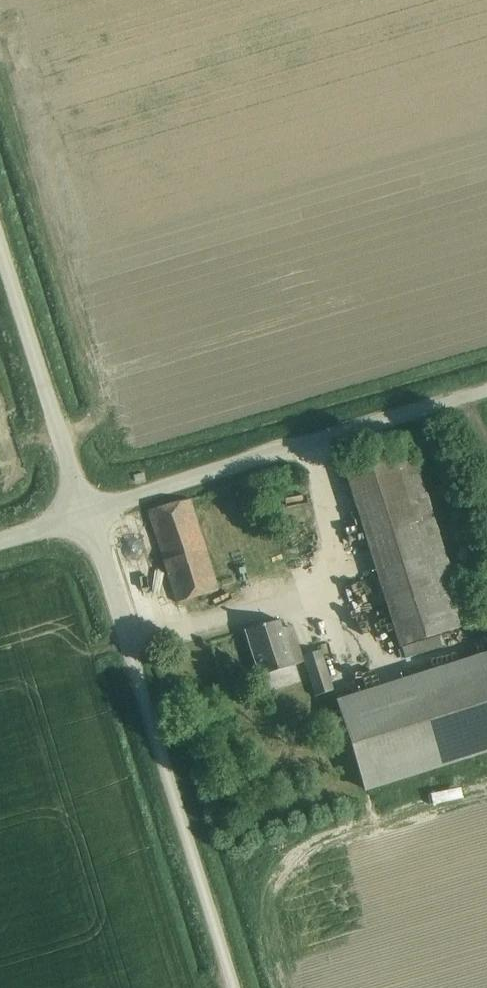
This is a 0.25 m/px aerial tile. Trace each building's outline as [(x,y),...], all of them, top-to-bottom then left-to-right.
[(436,635),(464,627),(411,451),(344,472),(396,648),(400,647),(436,635)] [(174,603),(215,591),(189,499),(147,512),(174,603)] [(273,505),(275,515),(290,512),(288,501),(273,505)] [(276,621),(242,631),(256,677),(290,667),(293,666),(292,665),(303,662),(315,697),(333,691),(320,651),(302,657),(301,657),(292,626),(281,629),(279,620),(276,621)] [(436,635),(400,647),(404,659),(440,648),(436,635)] [(365,791),(486,753),(486,654),(336,701),(365,791)]
